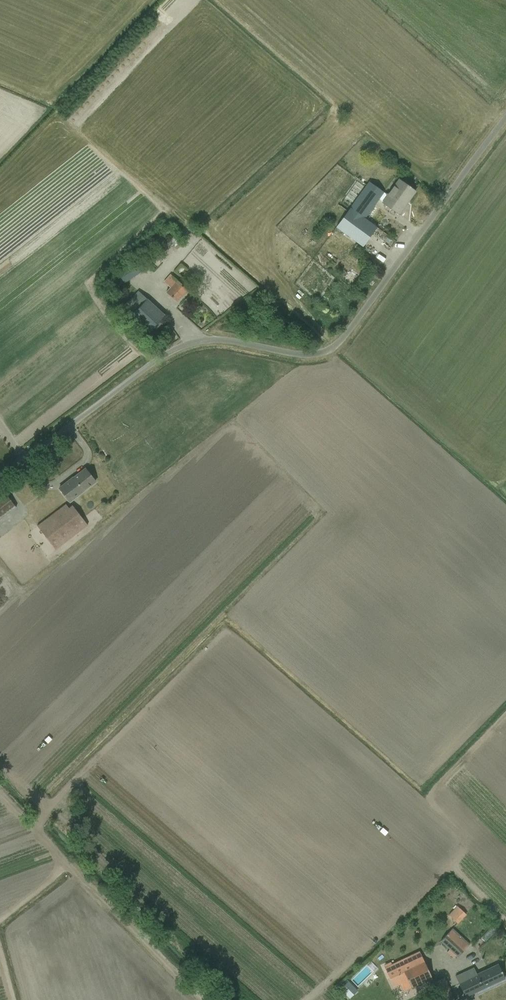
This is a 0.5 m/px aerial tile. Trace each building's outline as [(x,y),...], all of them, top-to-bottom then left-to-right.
[(336,227),(355,241),(363,247),(377,227),(365,219),(379,199),(383,202),(382,203),(399,214),(406,204),(405,203),(413,191),(415,192),(410,188),(411,187),(409,186),(408,187),(399,180),(389,193),(387,192),(385,194),(383,193),(384,192),(369,182),(336,227)] [(180,245),(172,237),(146,265),(154,273),(180,245)] [(119,274),(125,283),(145,270),(138,261),(119,274)] [(182,269),(185,275),(193,271),(191,265),(182,269)] [(351,268),(343,278),(353,284),(360,274),(351,268)] [(155,273),(149,279),(157,287),(163,281),(155,273)] [(188,290),(180,283),(170,274),(164,282),(171,288),(166,293),(169,296),(177,302),(188,290)] [(164,316),(157,309),(147,299),(146,299),(138,292),(122,309),(148,333),(164,316)] [(95,482),(91,477),(85,469),(73,478),(73,477),(59,488),(70,501),(95,482)] [(15,507),(11,501),(4,493),(0,496),(0,519),(15,507)] [(37,527),(55,550),(87,525),(72,506),(69,509),(65,505),(37,527)] [(466,914),(459,908),(451,917),(457,923),(466,914)] [(457,957),(469,945),(469,944),(452,928),(440,941),(457,957)] [(432,978),(419,952),(384,968),(389,979),(404,972),(411,987),(432,978)] [(465,972),(455,976),(465,997),(505,978),(498,964),(468,978),(465,972)] [(367,985),(385,972),(381,966),(363,979),(367,985)] [(429,984),(437,999),(455,999),(444,977),(429,984)] [(347,981),(339,988),(345,995),(353,987),(347,981)]
